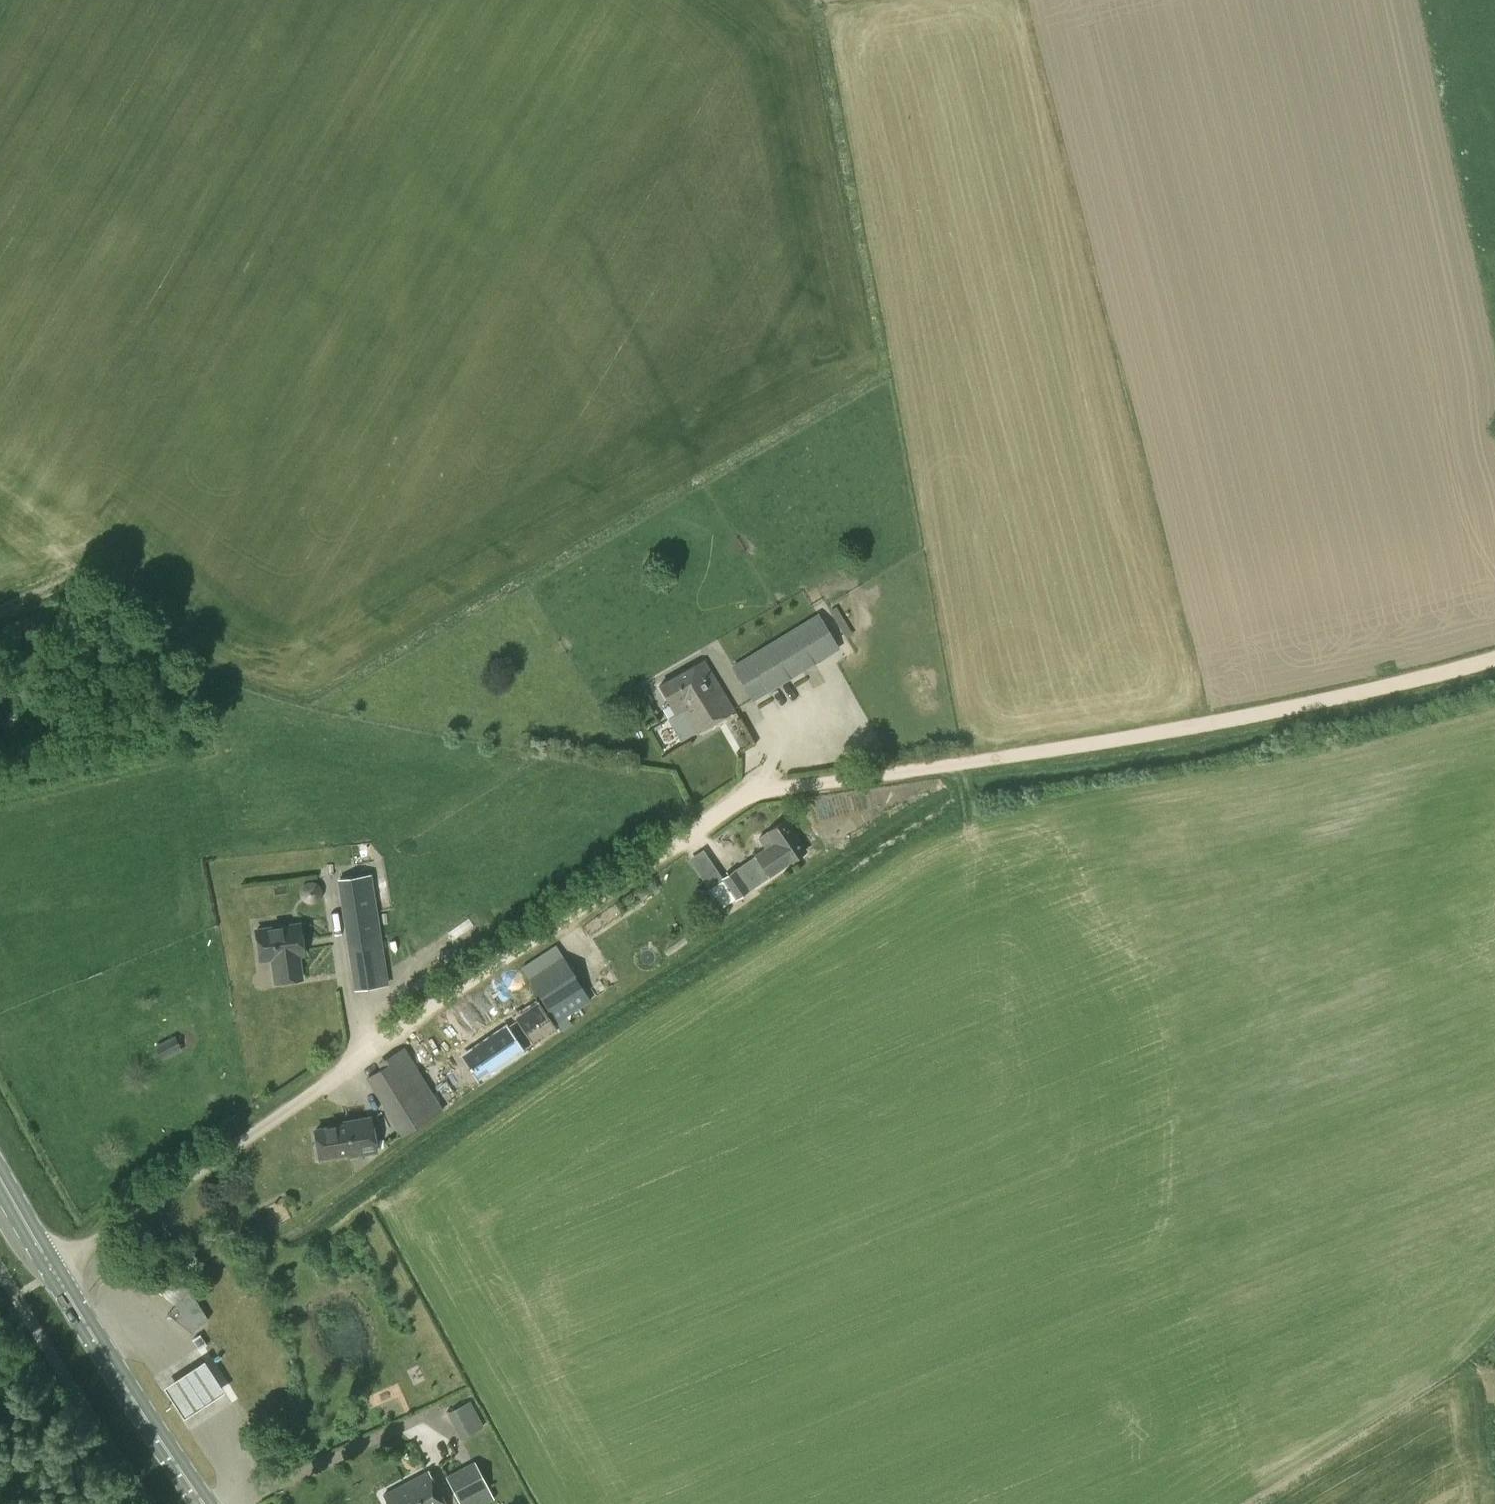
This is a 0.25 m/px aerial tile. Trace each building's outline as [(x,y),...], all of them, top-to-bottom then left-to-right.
[(752,701),(839,648),(817,613),(731,665),(752,701)] [(661,684),(677,712),(683,709),(695,731),(733,710),(704,659),(694,665),(661,684)] [(803,844),(812,858),(852,832),(842,818),(803,844)] [(768,875),(804,850),(786,821),(759,836),(766,847),(755,855),(706,889),(719,908),(737,896),(768,874),(768,875)] [(355,989),(386,985),(370,874),(338,879),(355,989)] [(301,978),(298,954),(303,953),(299,924),(255,930),(259,959),(272,958),(275,981),(301,978)] [(562,1029),(634,980),(619,954),(602,965),(603,967),(578,984),(562,958),(530,978),(556,1020),(562,1029)] [(462,1061),(478,1084),(521,1055),(505,1032),(462,1061)] [(162,1060),(182,1050),(174,1036),(155,1046),(162,1060)] [(429,1120),(444,1111),(423,1077),(408,1087),(393,1061),(368,1077),(395,1121),(420,1106),(429,1120)] [(377,1152),(371,1116),(342,1121),(343,1125),(316,1129),(320,1155),(347,1151),(348,1157),(377,1152)] [(192,1333),(200,1323),(208,1318),(188,1287),(167,1313),(192,1333)] [(210,1365),(171,1391),(191,1422),(231,1395),(210,1365)] [(463,1435),(486,1424),(473,1397),(450,1408),(463,1435)] [(459,1501),(487,1486),(474,1461),(446,1476),(459,1501)] [(427,1471),(395,1488),(382,1495),(387,1503),(444,1503),(427,1471)]
